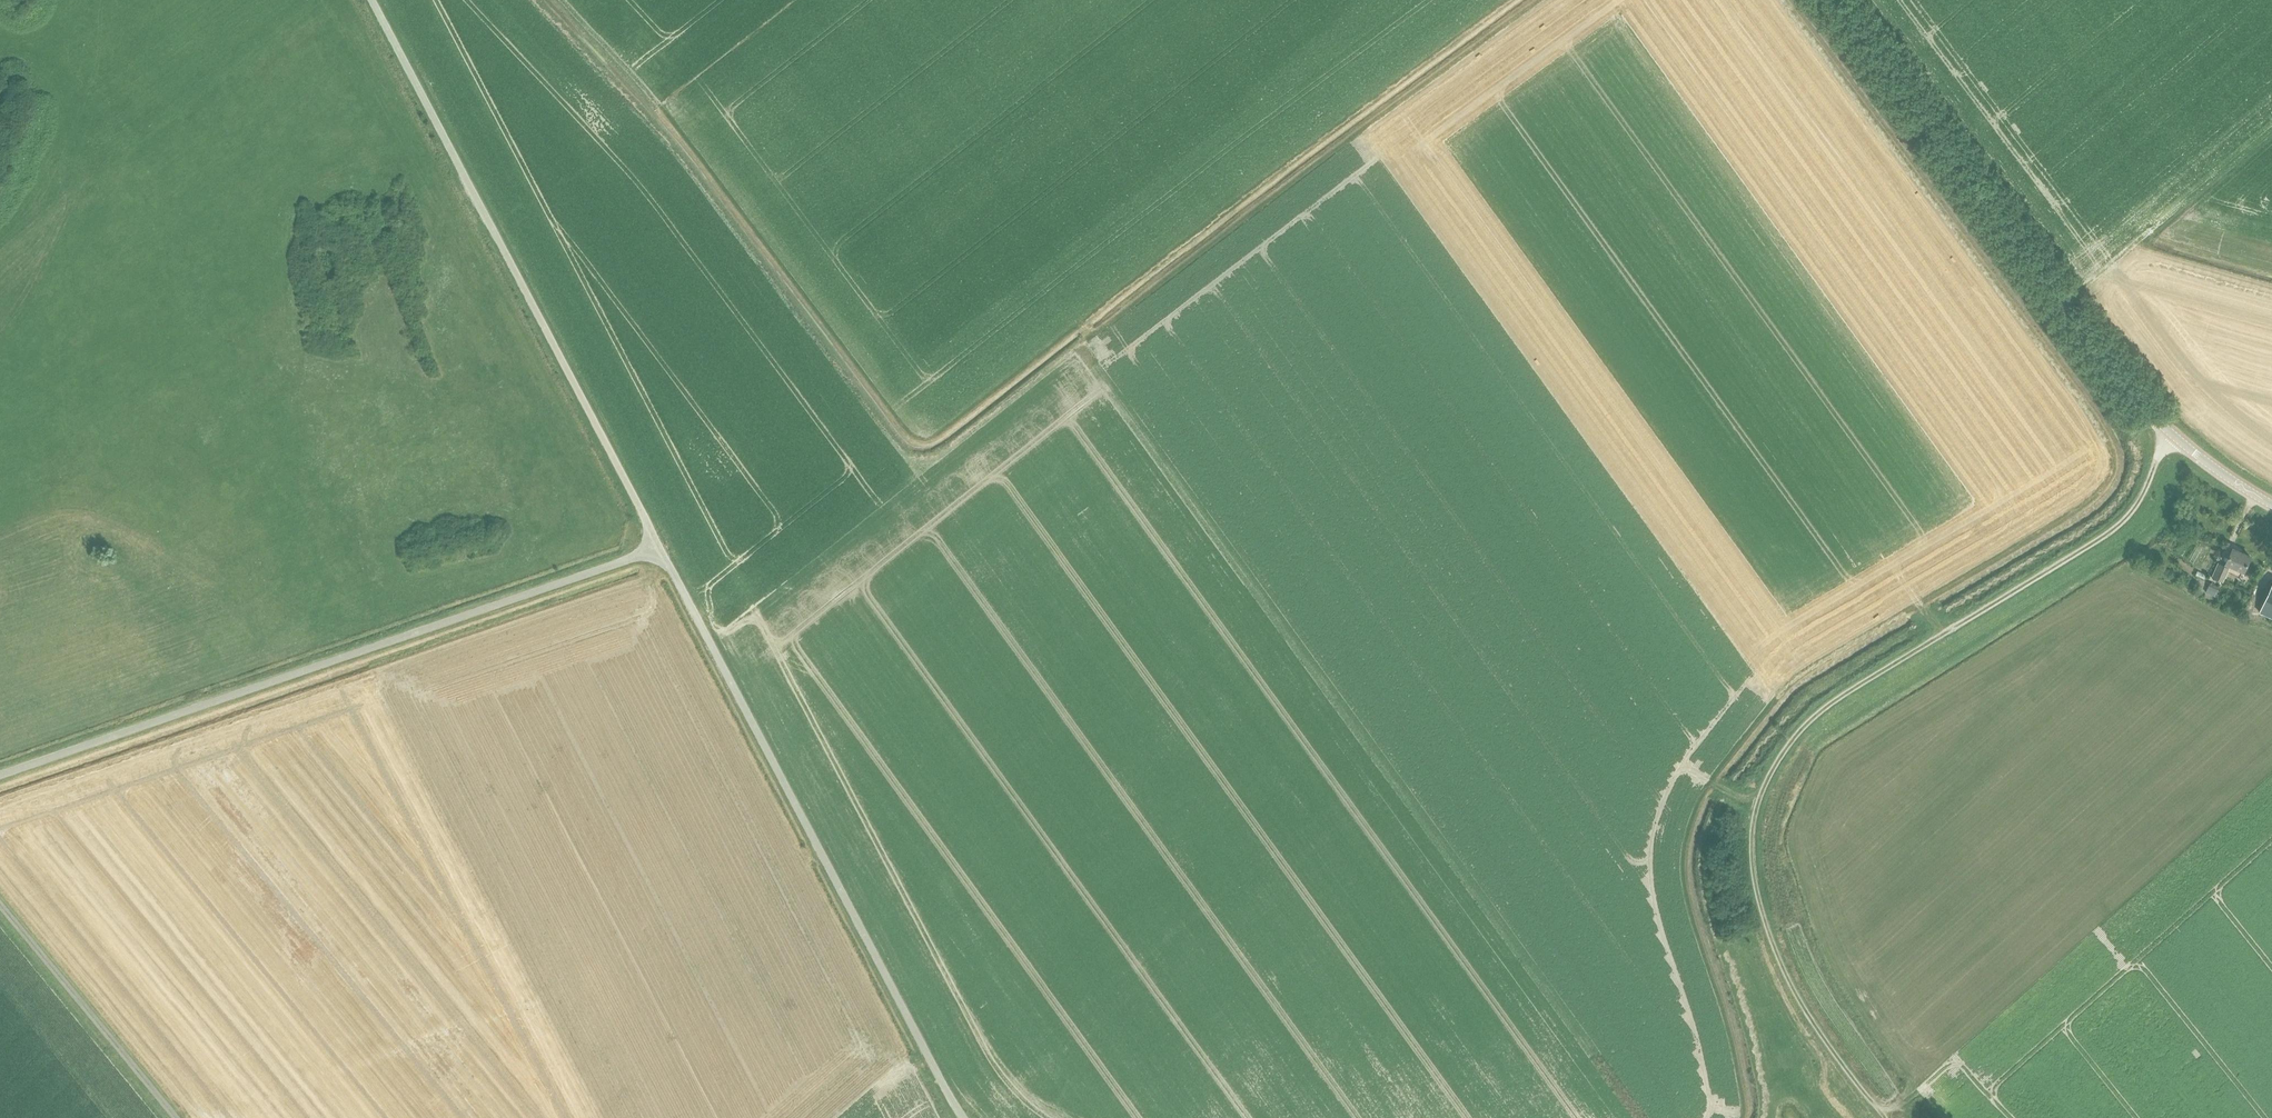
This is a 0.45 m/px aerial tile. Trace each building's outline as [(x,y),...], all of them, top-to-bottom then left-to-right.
[(2224,565),(2218,563),(2212,576),(2214,577),(2220,580),(2222,580),(2229,564),(2244,571),(2250,556),(2232,548),(2224,565)] [(2209,582),(2206,587),(2215,591),(2217,586),(2209,582)] [(2259,612),(2271,618),(2271,583),(2259,612)]
